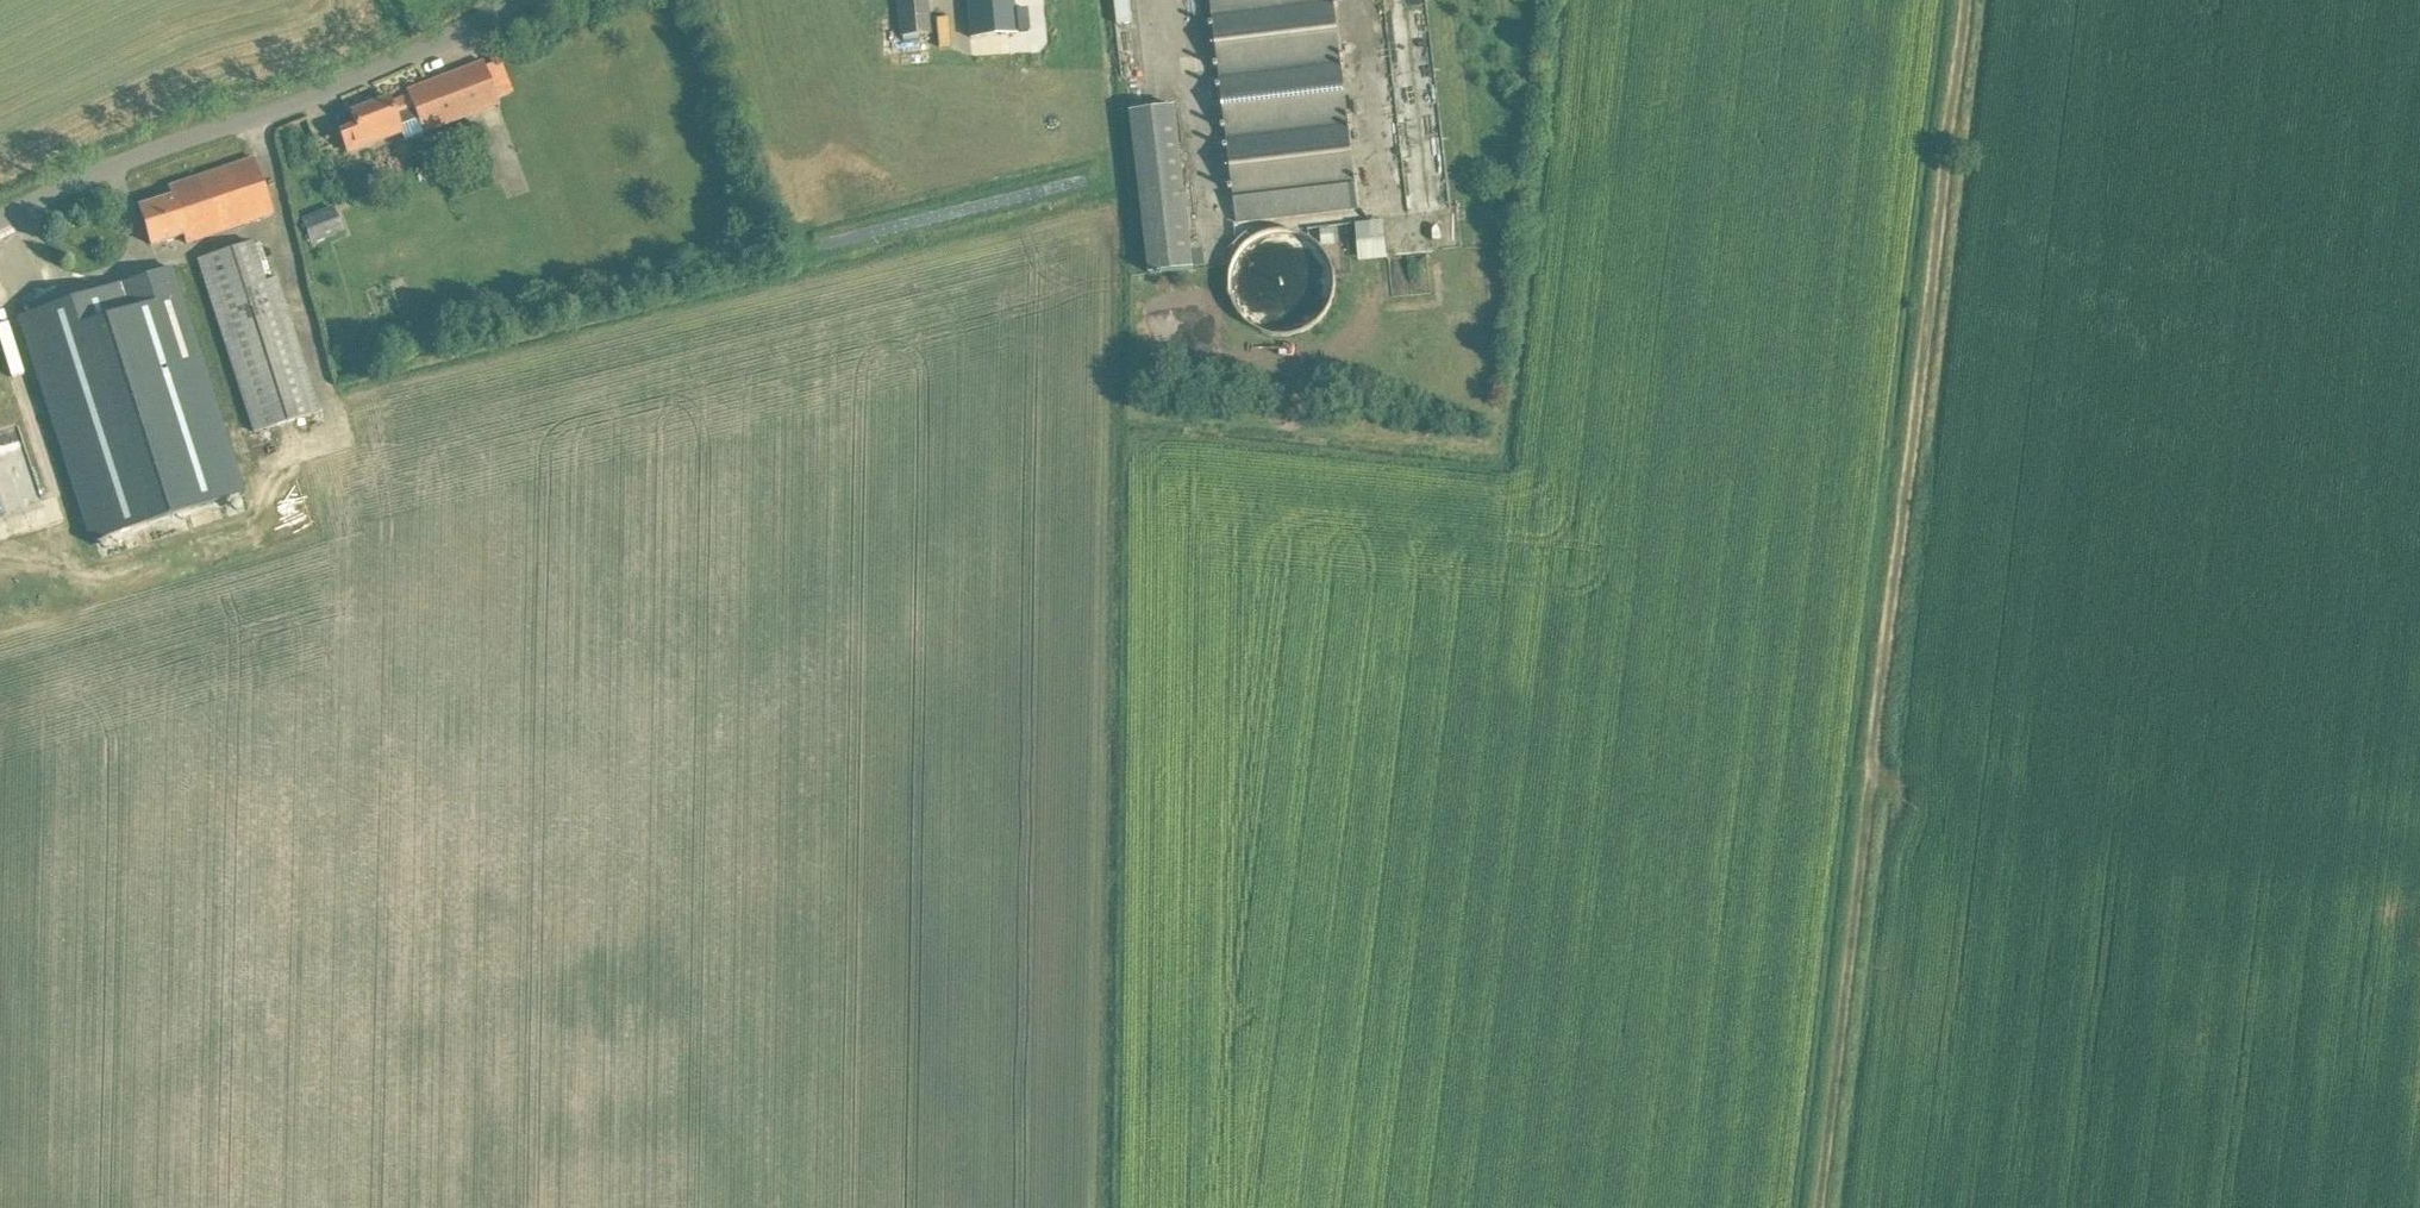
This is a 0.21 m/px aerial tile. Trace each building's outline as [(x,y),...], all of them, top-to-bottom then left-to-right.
[(902,37),(930,35),(926,0),(898,0),(902,37)] [(970,33),(1016,29),(1014,6),(1014,0),(966,0),(970,33)] [(1237,225),(1359,211),(1335,0),(1211,0),(1237,225)] [(1028,28),(1026,5),(1014,6),(1016,29),(1028,28)] [(357,125),(340,131),(349,153),(404,132),(406,138),(424,131),(499,102),(492,83),(483,60),(406,90),(409,95),(391,102),(389,96),(351,111),(357,125)] [(1194,267),(1175,105),(1130,111),(1149,272),(1194,267)] [(139,205),(152,244),(183,234),(186,242),(272,214),(253,157),(169,186),(172,195),(139,205)] [(303,217),(310,240),(311,243),(344,231),(333,205),(303,217)] [(1359,259),(1387,258),(1386,219),(1357,220),(1359,259)] [(1230,273),(1229,282),(1230,291),(1233,300),(1239,312),(1245,320),(1256,328),(1264,332),(1273,334),(1282,335),(1292,334),(1305,330),(1313,325),(1320,320),(1326,312),(1331,304),(1334,296),(1335,282),(1335,273),(1331,260),(1326,251),(1320,244),(1313,238),(1301,232),(1292,230),(1282,229),(1273,230),(1260,234),(1252,238),(1245,244),(1239,252),(1234,260),(1230,273)] [(196,260),(254,433),(320,412),(276,276),(267,279),(254,241),(196,260)] [(172,268),(15,319),(22,341),(56,448),(62,465),(70,489),(88,544),(245,492),(236,465),(227,438),(172,268)]
